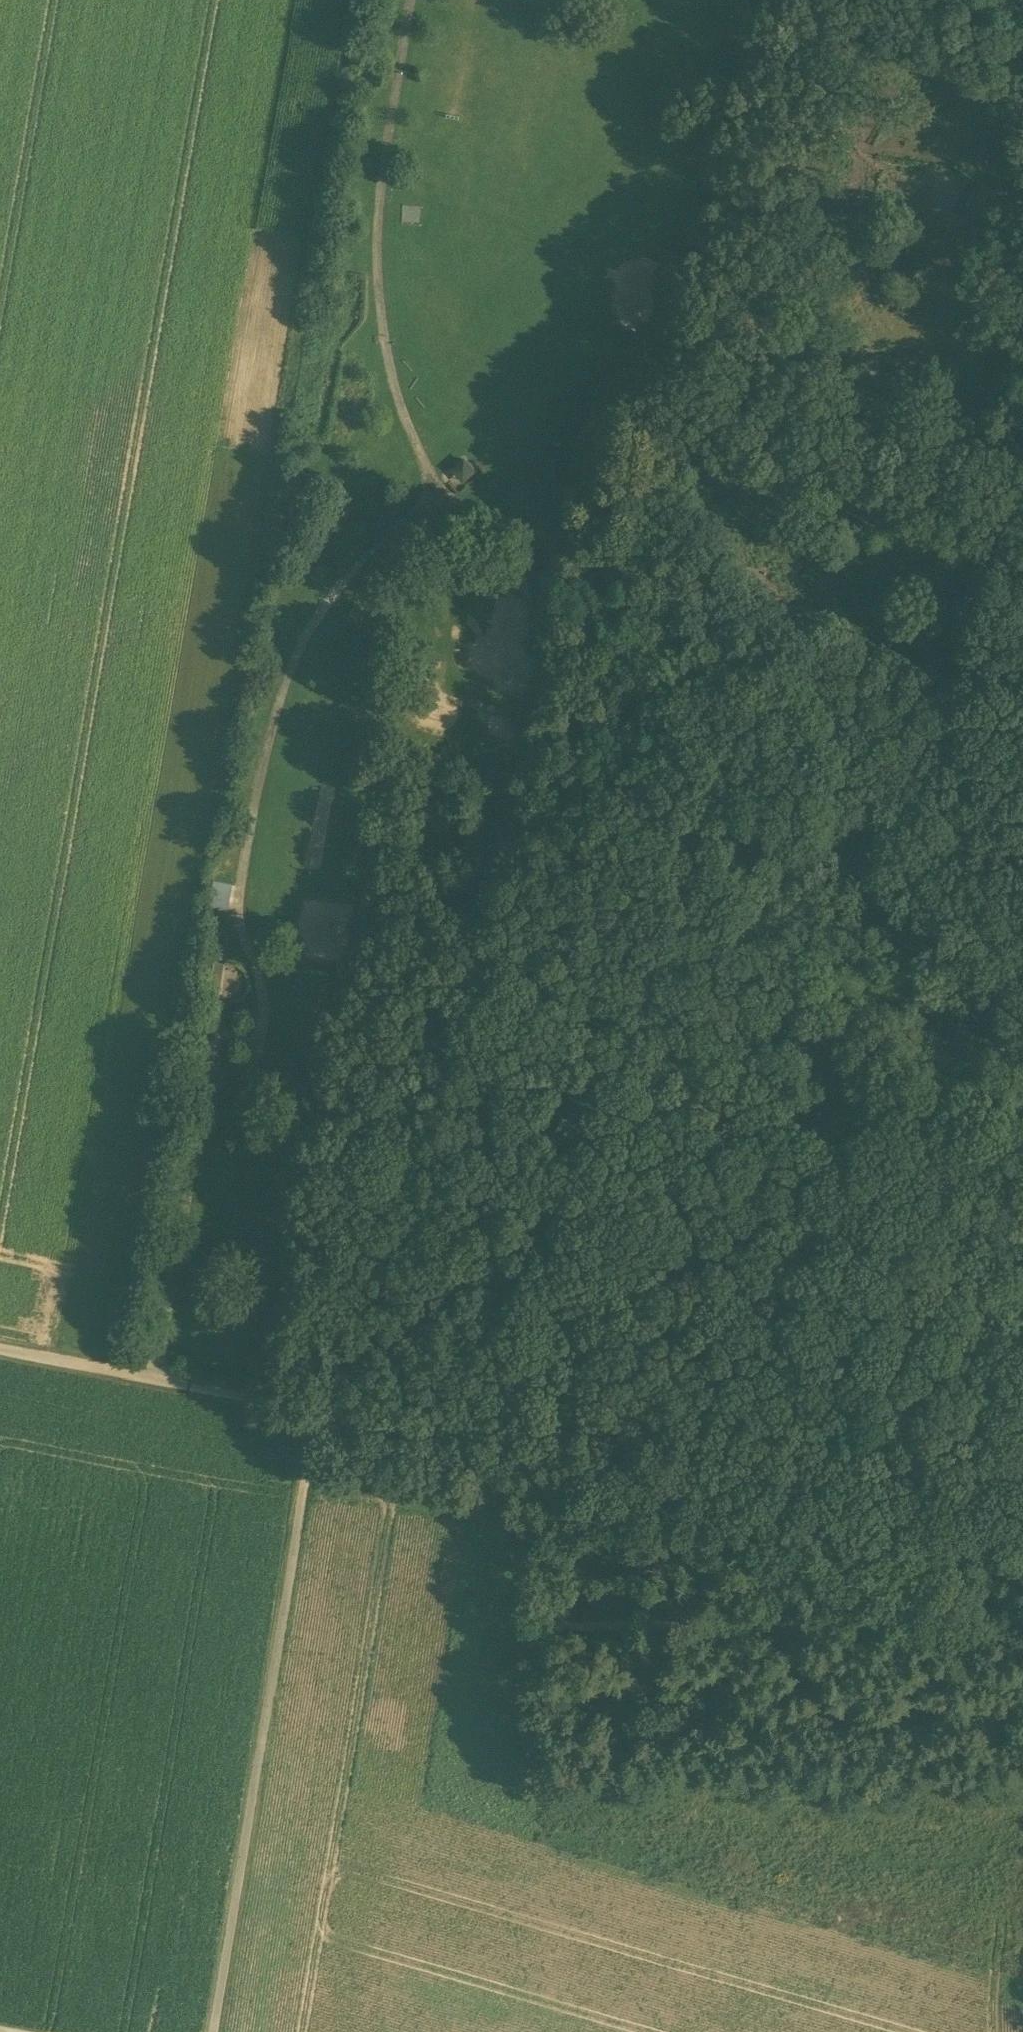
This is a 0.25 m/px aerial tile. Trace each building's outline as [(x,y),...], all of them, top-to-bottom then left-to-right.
[(465,459),(452,471),(464,483),(476,471),(465,459)] [(234,883),(216,879),(211,902),(229,906),(234,883)] [(223,964),(207,961),(202,995),(217,998),(223,964)]
